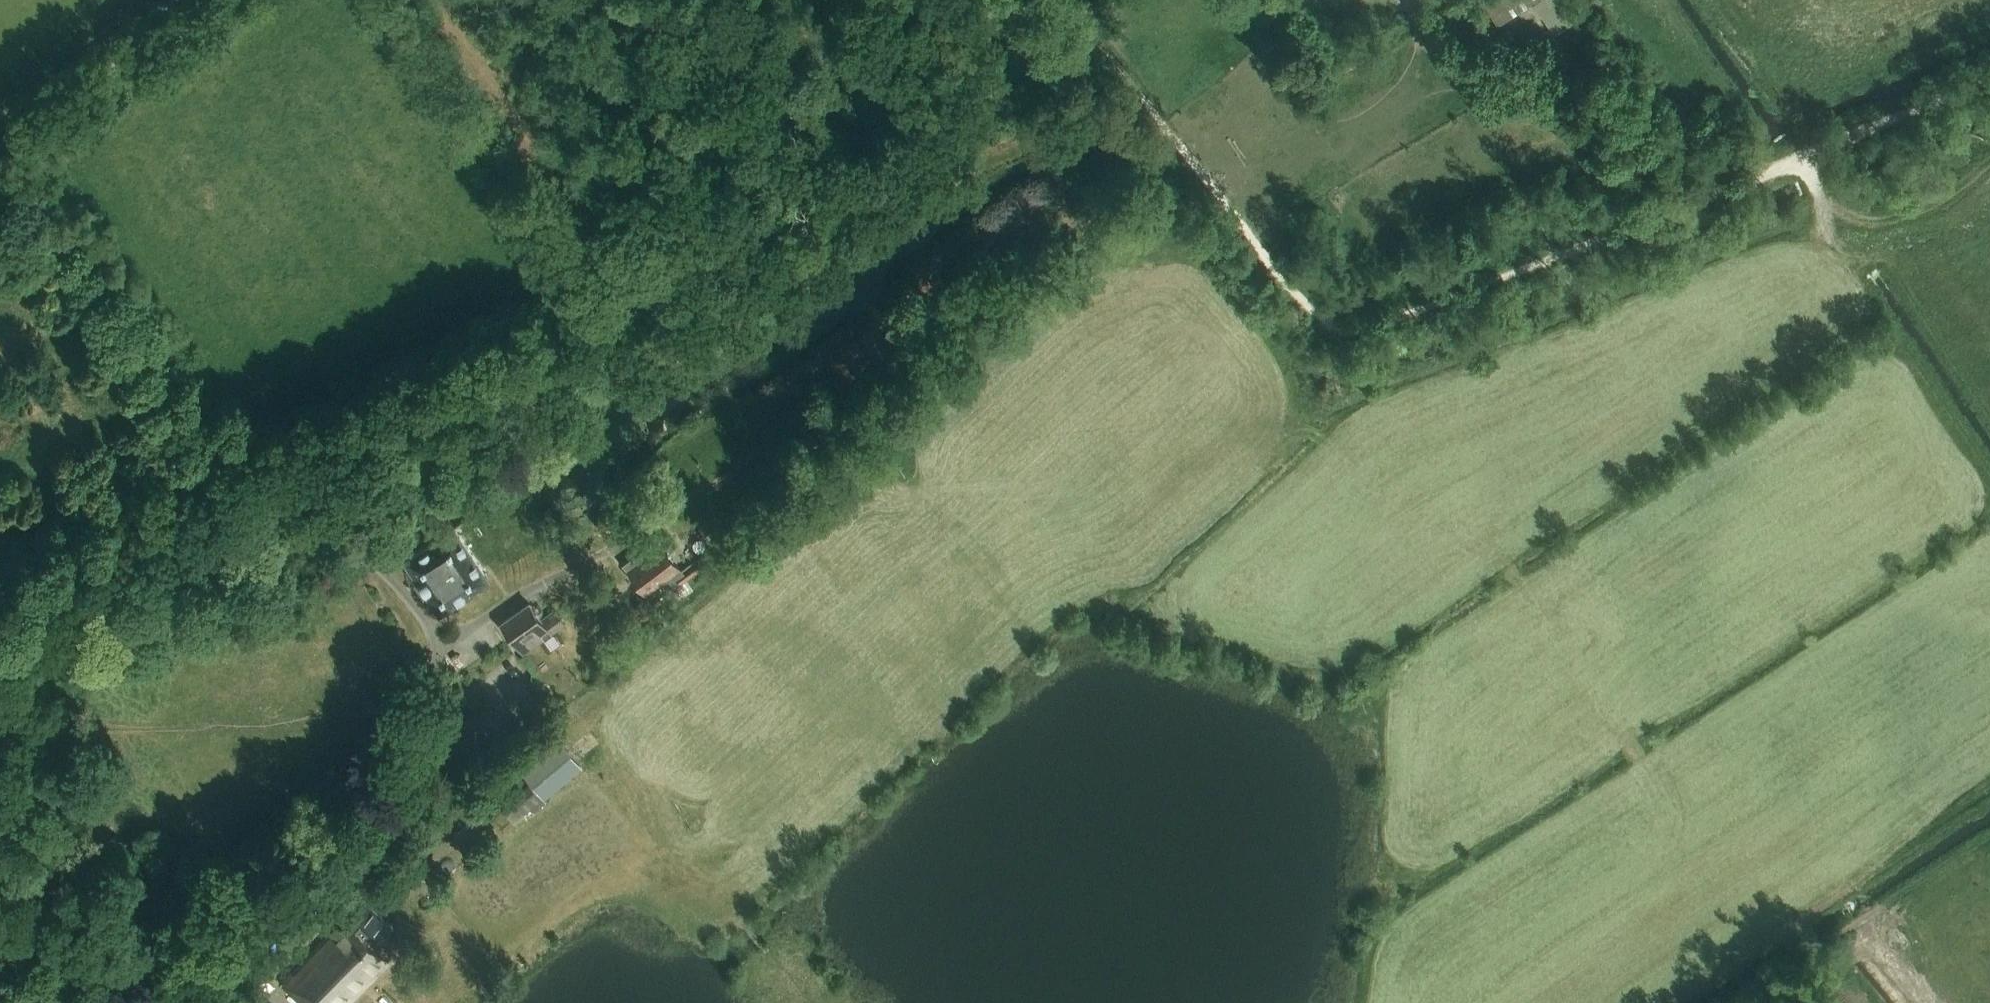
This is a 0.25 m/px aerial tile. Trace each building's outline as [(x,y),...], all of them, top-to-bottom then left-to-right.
[(1499,24),(1534,1),(1555,34),(1574,22),(1560,0),(1493,0),(1486,4),(1499,24)] [(1548,59),(1542,67),(1552,75),(1558,68),(1548,59)] [(440,608),(489,576),(455,526),(407,558),(440,608)] [(683,583),(682,582),(702,567),(696,559),(682,570),(660,541),(627,566),(655,604),(683,583)] [(565,624),(561,618),(555,609),(541,619),(530,603),(501,623),(523,654),(565,624)] [(523,771),(532,781),(545,797),(582,766),(560,740),(523,771)] [(545,797),(532,781),(513,798),(528,816),(547,799),(545,797)] [(362,901),(291,974),(320,1002),(348,1002),(397,953),(382,938),(394,926),(377,909),(379,903),(372,896),(366,898),(362,901)]
